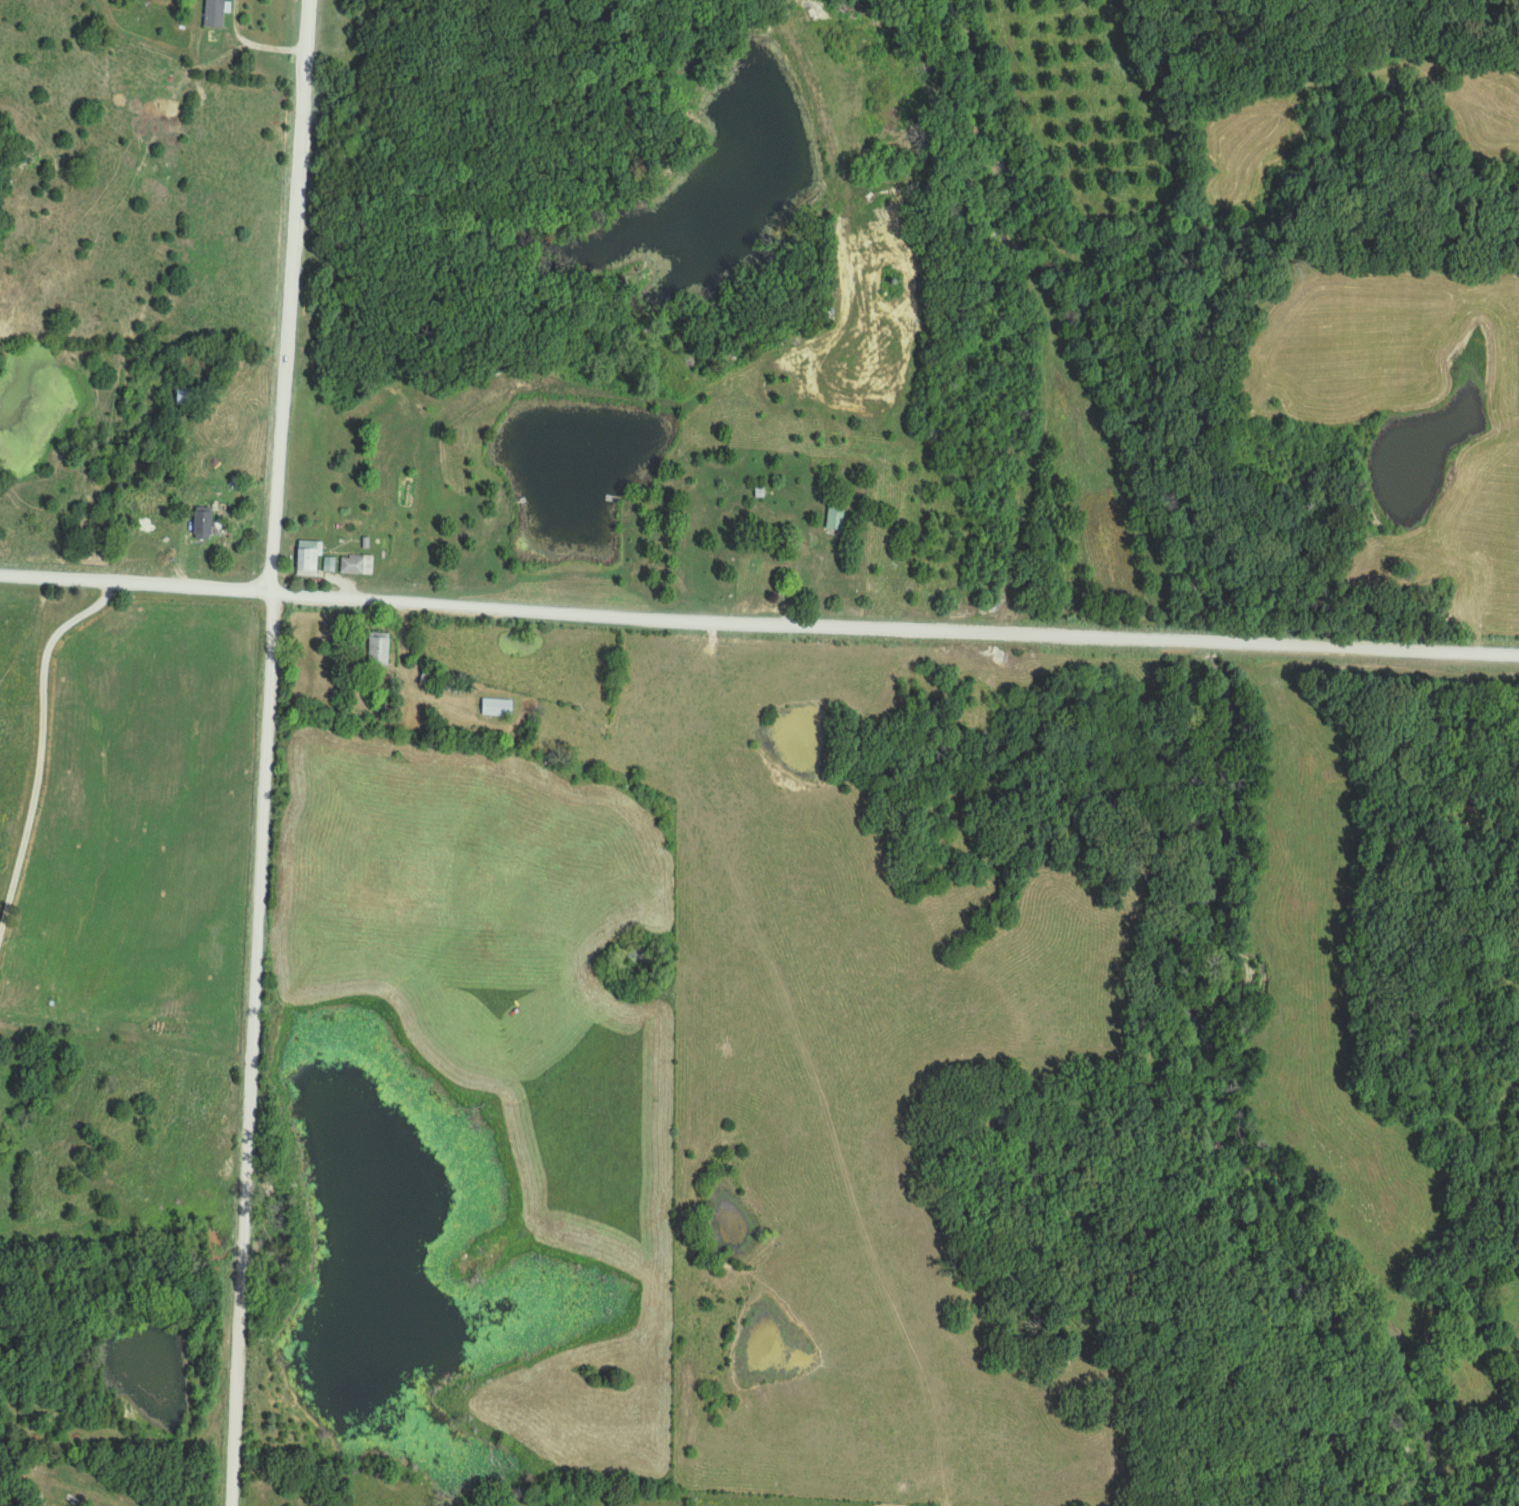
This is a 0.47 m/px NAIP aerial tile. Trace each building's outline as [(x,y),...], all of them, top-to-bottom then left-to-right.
[(225,0),(206,0),(206,28),(226,28),(225,0)] [(202,388),(176,388),(176,406),(202,406),(202,388)] [(842,532),(845,511),(830,508),(826,530),(842,532)] [(139,533),(157,533),(157,520),(139,520),(139,533)] [(319,577),(319,543),(300,543),(300,577),(319,577)] [(373,557),(342,557),(342,575),(373,575),(373,557)] [(389,665),(389,638),(370,638),(370,665),(389,665)] [(420,686),(434,689),(436,678),(423,675),(420,686)] [(483,717),(513,717),(513,701),(483,701),(483,717)]
